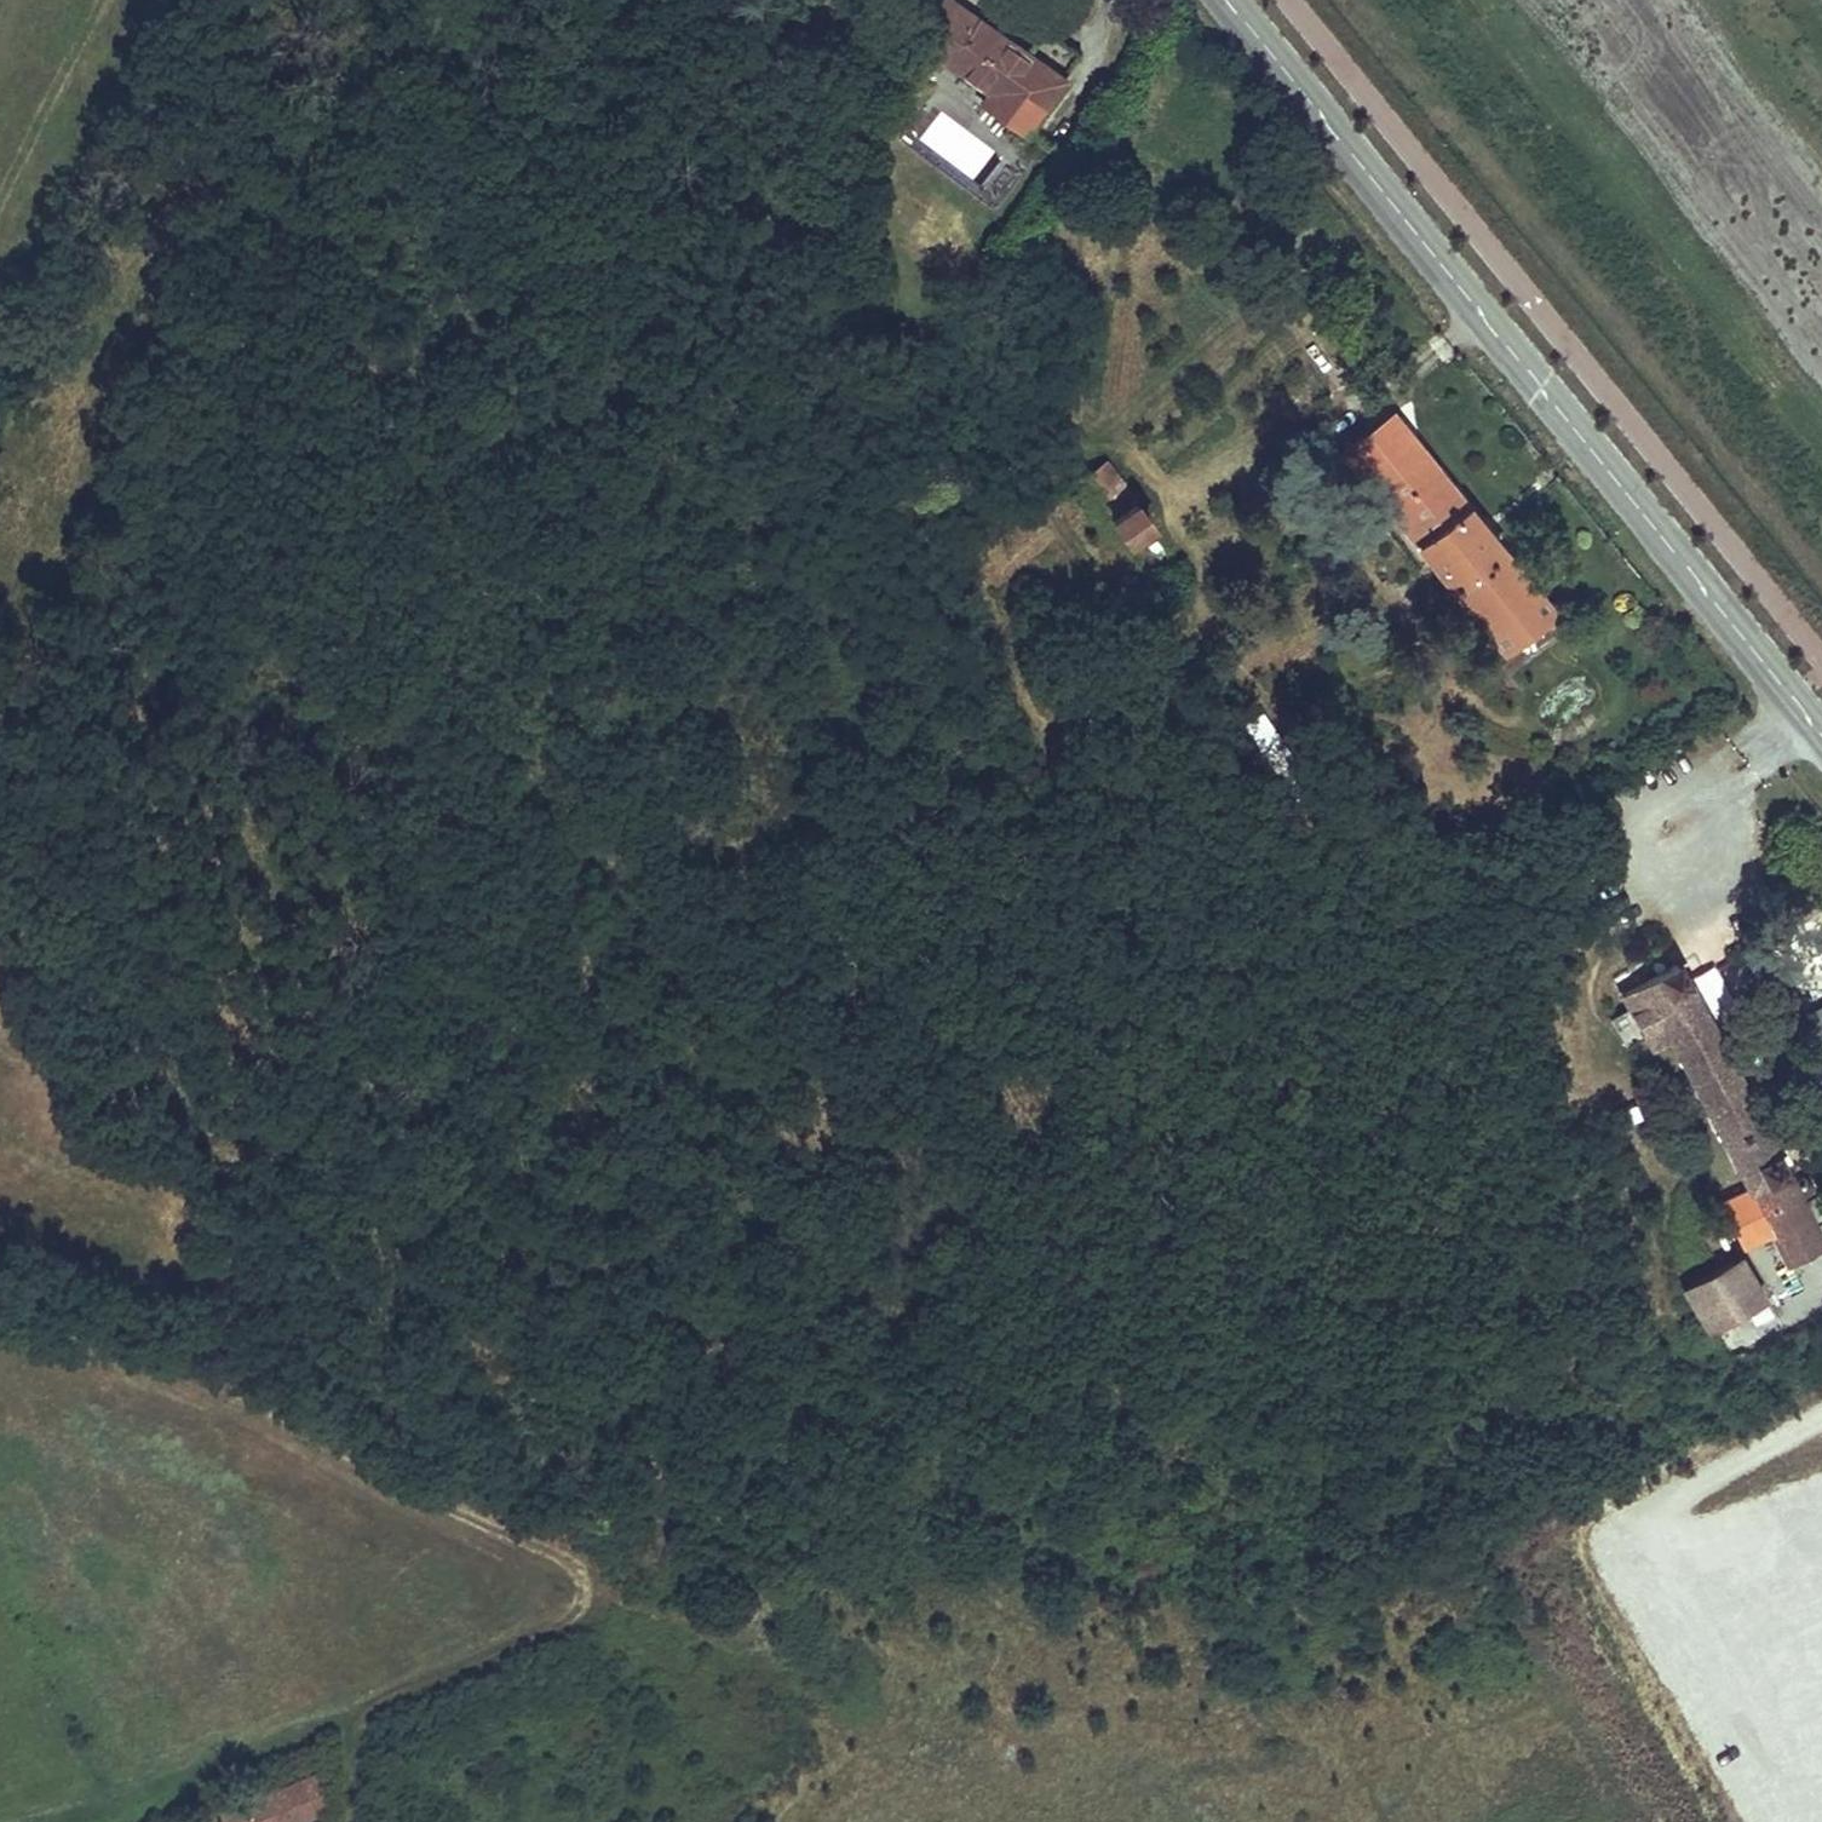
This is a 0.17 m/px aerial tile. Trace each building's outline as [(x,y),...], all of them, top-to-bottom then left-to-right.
[(982,108),(1018,135),(1071,61),(1031,33),(1018,54),(937,1),(918,29),(948,48),(940,62),(989,98),(982,108)] [(948,48),(918,29),(905,50),(935,69),(940,62),(948,48)] [(1248,118),(1235,105),(1223,115),(1234,129),(1248,118)] [(1338,449),(1384,507),(1417,548),(1413,551),(1426,568),(1421,572),(1433,588),(1444,580),(1496,645),(1545,606),(1492,539),(1509,527),(1465,472),(1447,486),(1394,418),(1416,401),(1408,392),(1338,449)] [(1322,461),(1369,521),(1384,507),(1338,449),(1322,461)] [(1165,552),(1097,451),(1073,468),(1140,569),(1165,552)] [(1669,954),(1611,986),(1642,1041),(1661,1031),(1784,1254),(1821,1233),(1821,1231),(1669,954)] [(1762,1296),(1739,1248),(1681,1280),(1705,1326),(1762,1296)] [(1776,1348),(1762,1356),(1770,1369),(1783,1361),(1776,1348)] [(313,1777),(291,1787),(305,1821),(327,1813),(313,1777)] [(245,1806),(251,1821),(302,1821),(305,1821),(291,1787),(245,1806)] [(221,1815),(224,1821),(251,1821),(245,1806),(221,1815)]
